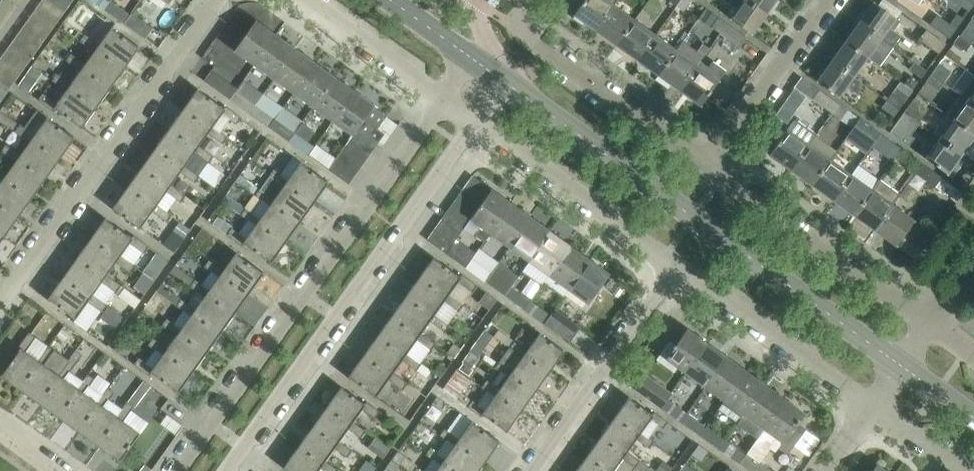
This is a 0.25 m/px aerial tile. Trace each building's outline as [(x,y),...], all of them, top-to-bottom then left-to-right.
[(49,0),(40,0),(36,7),(56,22),(64,11),(49,0)] [(68,0),(49,0),(64,11),(71,2),(68,0)] [(109,0),(92,0),(104,9),(110,1),(109,0)] [(613,4),(616,0),(583,0),(574,14),(595,29),(613,4)] [(676,5),(683,10),(690,0),(679,0),(676,5)] [(747,0),(724,0),(723,1),(736,10),(730,18),(752,33),(766,14),(747,0)] [(775,0),(747,0),(766,14),(775,0)] [(877,5),(873,2),(858,22),(892,47),(901,35),(893,30),(900,20),(895,17),(899,11),(884,0),(881,0),(877,5)] [(973,3),(969,0),(958,0),(956,2),(968,10),(973,3)] [(129,15),(110,1),(104,9),(123,22),(129,15)] [(616,44),(634,19),(613,4),(595,29),(616,44)] [(56,22),(36,7),(28,17),(49,32),(56,22)] [(152,27),(136,15),(131,12),(129,15),(123,22),(145,38),(152,27)] [(936,14),(929,23),(949,38),(963,18),(957,13),(949,23),(936,14)] [(49,32),(28,17),(22,26),(42,41),(49,32)] [(719,32),(726,22),(718,17),(711,26),(719,32)] [(637,59),(655,35),(634,19),(616,44),(637,59)] [(254,64),(275,34),(255,20),(234,49),(254,64)] [(746,37),(726,22),(719,32),(739,46),(746,37)] [(892,47),(858,22),(844,41),(866,57),(879,66),(892,47)] [(42,41),(22,26),(15,36),(36,51),(42,41)] [(139,46),(111,26),(99,44),(84,33),(79,40),(94,51),(96,47),(124,67),(139,46)] [(946,43),(926,29),(919,38),(939,52),(946,43)] [(273,77),(294,48),(275,34),(254,64),(273,77)] [(970,43),(958,34),(953,42),(965,50),(970,43)] [(658,74),(676,50),(655,35),(637,59),(658,74)] [(36,51),(15,36),(9,44),(29,59),(36,51)] [(696,65),(700,60),(703,55),(682,41),(676,50),(658,74),(679,90),(697,65),(696,65)] [(866,57),(844,41),(831,60),(853,76),(866,57)] [(29,59),(9,44),(1,55),(22,70),(29,59)] [(124,67),(96,47),(94,51),(85,63),(70,53),(65,60),(80,70),(82,67),(110,87),(124,67)] [(292,91),(313,61),(294,48),(273,77),(292,91)] [(944,54),(930,74),(942,82),(950,71),(945,68),(951,59),(944,54)] [(1,55),(0,57),(0,70),(15,80),(22,70),(1,55)] [(732,95),(715,84),(726,70),(712,60),(708,66),(700,60),(696,65),(697,65),(679,90),(700,105),(710,92),(726,103),(732,95)] [(853,76),(831,60),(817,80),(839,96),(846,86),(856,93),(863,84),(853,76)] [(312,105),(333,75),(313,61),(292,91),(312,105)] [(909,69),(921,77),(926,70),(914,61),(909,69)] [(110,87),(82,67),(80,70),(71,83),(56,72),(51,79),(66,90),(68,86),(96,106),(110,87)] [(236,87),(227,81),(211,69),(203,80),(228,98),(234,90),(236,87)] [(0,70),(0,85),(8,90),(15,80),(0,70)] [(942,82),(930,74),(925,81),(937,89),(942,82)] [(331,119),(352,89),(333,75),(312,105),(331,119)] [(961,95),(973,104),(973,76),(961,95)] [(96,106),(68,86),(66,90),(57,102),(42,91),(37,99),(53,110),(54,108),(81,127),(96,106)] [(197,88),(182,108),(210,128),(213,125),(221,130),(229,118),(236,123),(241,116),(226,105),(224,107),(197,87),(197,88)] [(794,87),(775,114),(787,122),(806,96),(794,87)] [(387,114),(352,89),(331,119),(351,133),(354,128),(362,117),(377,128),(387,114)] [(838,102),(819,89),(812,98),(831,112),(838,102)] [(253,104),(234,90),(228,98),(248,112),(253,104)] [(891,93),(886,100),(898,109),(903,101),(891,93)] [(961,95),(947,114),(973,134),(973,104),(961,95)] [(913,98),(903,112),(918,123),(928,108),(913,98)] [(898,109),(886,100),(881,107),(893,116),(898,109)] [(840,118),(847,109),(838,102),(831,112),(840,118)] [(273,118),(253,104),(248,112),(268,125),(273,118)] [(281,106),(273,118),(268,125),(288,140),(293,133),(302,120),(281,106)] [(23,126),(19,123),(13,130),(28,140),(31,137),(60,158),(75,136),(35,108),(23,126)] [(210,128),(182,108),(168,128),(196,148),(199,144),(208,132),(222,142),(228,135),(221,130),(213,125),(210,128)] [(13,130),(19,123),(0,109),(0,120),(13,130)] [(910,134),(918,123),(903,112),(889,132),(908,146),(914,137),(910,134)] [(973,136),(973,134),(947,114),(933,134),(940,138),(961,154),(973,136)] [(384,133),(377,128),(362,117),(354,128),(377,144),(384,133)] [(880,132),(859,117),(849,130),(871,145),(880,132)] [(791,169),(809,144),(816,134),(796,119),(793,119),(769,154),(791,169)] [(214,155),(199,144),(196,148),(168,128),(154,147),(182,167),(185,164),(194,152),(208,162),(214,155)] [(377,144),(354,128),(351,133),(347,138),(370,154),(377,144)] [(887,137),(880,132),(871,145),(878,150),(887,137)] [(312,147),(293,133),(288,140),(307,154),(312,147)] [(31,137),(28,140),(19,153),(5,142),(0,149),(0,150),(14,160),(17,156),(46,177),(60,158),(31,137)] [(370,154),(347,138),(341,147),(363,163),(370,154)] [(955,162),(961,154),(940,138),(926,158),(952,177),(960,165),(955,162)] [(811,184),(829,159),(809,144),(791,169),(811,184)] [(200,174),(185,164),(182,167),(154,147),(140,167),(168,187),(171,183),(180,171),(194,182),(200,174)] [(363,163),(341,147),(333,158),(355,174),(363,163)] [(328,181),(301,161),(293,155),(280,173),(273,168),(268,175),(283,186),(285,182),(313,202),(328,181)] [(17,156),(14,160),(5,172),(0,168),(0,179),(3,176),(32,197),(46,177),(17,156)] [(915,172),(922,163),(914,156),(907,166),(915,172)] [(355,174),(333,158),(326,167),(349,183),(355,174)] [(832,199),(850,174),(829,159),(811,184),(832,199)] [(942,176),(925,165),(922,163),(915,172),(935,186),(942,176)] [(166,191),(181,201),(186,194),(171,183),(168,187),(140,167),(126,186),(154,207),(157,203),(166,191)] [(854,214),(872,189),(850,174),(832,199),(854,214)] [(3,176),(0,179),(0,203),(18,216),(32,197),(3,176)] [(875,229),(893,204),(900,194),(879,179),(872,189),(854,214),(875,229)] [(313,202),(285,182),(283,186),(274,198),(259,188),(254,195),(261,200),(269,205),(271,202),(299,222),(313,202)] [(172,213),(157,203),(154,207),(126,186),(111,208),(139,227),(139,228),(152,210),(167,221),(172,213)] [(481,202),(462,188),(454,199),(473,213),(481,202)] [(483,241),(489,232),(511,203),(491,188),(481,202),(473,213),(470,218),(480,226),(474,235),(483,241)] [(205,208),(186,194),(181,201),(179,203),(198,216),(199,216),(205,208)] [(473,213),(454,199),(447,209),(466,223),(470,218),(473,213)] [(299,222),(271,202),(269,205),(261,200),(252,212),(245,207),(240,214),(247,219),(255,225),(257,221),(285,241),(299,222)] [(0,203),(0,233),(4,236),(18,216),(0,203)] [(509,246),(530,217),(511,203),(489,232),(509,246)] [(914,220),(896,207),(893,204),(875,229),(896,245),(914,220)] [(466,223),(447,209),(440,219),(460,232),(466,223)] [(222,231),(228,223),(217,215),(211,223),(222,231)] [(105,217),(90,238),(118,258),(120,254),(129,242),(144,253),(149,245),(133,234),(132,236),(105,217)] [(529,260),(550,231),(530,217),(509,246),(529,260)] [(285,241),(257,221),(255,225),(247,219),(238,231),(231,226),(226,234),(242,245),(243,243),(270,262),(285,241)] [(460,232),(440,219),(434,228),(453,242),(455,238),(460,232)] [(453,242),(434,228),(426,239),(445,252),(453,242)] [(548,274),(570,245),(550,231),(529,260),(548,274)] [(135,265),(120,254),(118,258),(90,238),(76,257),(104,277),(106,274),(115,262),(130,272),(135,265)] [(476,253),(455,238),(453,242),(445,252),(466,267),(470,260),(476,253)] [(568,289),(589,259),(570,245),(548,274),(568,289)] [(264,271),(236,251),(223,269),(208,258),(203,266),(210,270),(218,276),(220,272),(248,292),(264,271)] [(142,271),(153,280),(167,260),(156,252),(142,271)] [(433,256),(418,277),(446,297),(449,294),(457,281),(472,292),(477,284),(461,273),(460,275),(433,256)] [(121,284),(106,274),(104,277),(76,257),(62,277),(90,297),(93,293),(101,281),(116,292),(121,284)] [(609,273),(589,259),(568,289),(588,303),(609,273)] [(489,274),(470,260),(466,267),(484,281),(489,274)] [(171,271),(190,285),(194,278),(175,265),(171,271)] [(248,292),(220,272),(218,276),(210,270),(201,283),(194,278),(190,285),(189,285),(204,296),(206,292),(235,312),(248,292)] [(509,288),(489,274),(484,281),(504,295),(509,288)] [(90,297),(62,277),(47,298),(75,318),(87,301),(102,311),(107,304),(93,293),(90,297)] [(463,304),(449,294),(446,297),(418,277),(404,297),(432,317),(435,313),(443,301),(458,311),(463,304)] [(529,302),(509,288),(504,295),(524,309),(529,302)] [(175,304),(180,298),(169,291),(165,297),(175,304)] [(489,309),(496,298),(485,291),(478,301),(489,309)] [(235,312),(206,292),(204,296),(195,308),(180,297),(175,305),(182,310),(190,315),(192,312),(221,332),(235,312)] [(449,324),(435,313),(432,317),(404,297),(390,316),(418,336),(421,333),(429,320),(444,331),(449,324)] [(548,316),(529,302),(524,309),(543,323),(548,316)] [(108,304),(100,316),(115,327),(123,315),(118,312),(108,304)] [(221,332),(192,312),(190,315),(182,310),(173,322),(166,317),(161,324),(176,335),(179,331),(207,351),(221,332)] [(577,331),(560,319),(551,312),(548,316),(543,323),(569,341),(577,331)] [(435,343),(421,333),(418,336),(390,316),(376,336),(404,356),(407,352),(416,340),(430,350),(435,343)] [(685,372),(706,342),(686,328),(675,344),(674,343),(673,343),(669,340),(656,359),(674,371),(677,366),(685,372)] [(483,330),(469,349),(479,356),(493,336),(483,330)] [(41,362),(38,359),(25,350),(36,336),(35,335),(29,331),(17,346),(19,348),(0,374),(0,375),(21,390),(41,362)] [(207,351),(179,331),(176,335),(167,347),(153,337),(147,344),(154,349),(162,354),(165,351),(193,371),(207,351)] [(564,350),(539,332),(527,350),(513,340),(508,347),(521,357),(524,353),(549,371),(564,350)] [(421,363),(407,352),(404,356),(376,336),(362,355),(390,375),(393,372),(402,359),(416,370),(421,363)] [(705,386),(726,356),(706,342),(685,372),(705,386)] [(61,376),(57,373),(68,358),(48,344),(38,359),(41,362),(21,390),(41,404),(61,376)] [(521,357),(508,347),(499,360),(494,367),(499,370),(507,376),(510,373),(535,390),(549,371),(524,353),(521,357)] [(77,387),(82,379),(70,370),(81,354),(74,349),(68,358),(57,373),(61,376),(41,404),(60,418),(80,390),(77,387)] [(193,371),(165,351),(162,354),(154,349),(145,361),(139,356),(133,363),(149,374),(150,373),(177,392),(193,371)] [(407,382),(393,372),(390,375),(362,355),(347,376),(375,397),(388,379),(402,389),(407,382)] [(724,400),(746,370),(726,356),(705,386),(724,400)] [(460,367),(469,374),(474,368),(464,361),(460,367)] [(535,390),(510,373),(507,376),(499,370),(491,383),(485,379),(480,386),(485,390),(494,396),(496,392),(521,410),(535,390)] [(737,424),(765,385),(746,370),(724,400),(718,410),(737,424)] [(100,404),(96,401),(102,393),(89,384),(94,378),(87,372),(82,379),(77,387),(80,390),(60,418),(80,432),(100,404)] [(645,374),(642,378),(635,388),(660,406),(666,399),(665,398),(670,392),(645,374)] [(341,385),(325,407),(350,424),(353,421),(362,408),(375,418),(380,411),(366,401),(364,402),(341,385)] [(760,433),(785,399),(765,385),(737,424),(757,438),(760,433)] [(119,418),(116,415),(121,407),(109,398),(114,392),(107,386),(102,393),(96,401),(100,404),(80,432),(99,446),(119,418)] [(521,410),(496,392),(494,396),(485,390),(477,402),(471,398),(466,406),(481,416),(482,414),(506,431),(521,410)] [(134,391),(127,401),(133,406),(135,407),(142,396),(134,391)] [(628,396),(613,417),(638,435),(641,431),(648,437),(657,425),(662,428),(667,421),(654,411),(652,413),(628,396)] [(685,413),(666,399),(660,406),(680,421),(685,413)] [(805,413),(785,399),(760,433),(787,453),(805,428),(798,423),(805,413)] [(126,400),(121,407),(116,415),(119,418),(99,446),(120,461),(140,433),(123,420),(133,406),(127,401),(126,400)] [(350,424),(325,407),(311,426),(336,444),(339,440),(348,428),(361,438),(366,430),(353,421),(350,424)] [(705,427),(685,413),(680,421),(700,435),(705,427)] [(638,435),(613,417),(599,437),(624,454),(627,451),(636,438),(648,448),(653,440),(648,437),(641,431),(638,435)] [(499,440),(471,420),(459,438),(444,427),(439,434),(446,439),(454,445),(456,441),(484,461),(499,440)] [(352,450),(339,440),(336,444),(311,426),(298,446),(322,463),(325,460),(334,447),(347,457),(352,450)] [(725,441),(705,427),(700,435),(719,449),(725,441)] [(639,461),(639,460),(627,451),(624,454),(599,437),(585,456),(606,470),(612,470),(613,470),(614,470),(631,470),(634,467),(639,461)] [(389,447),(377,438),(369,448),(382,457),(389,447)] [(456,441),(454,445),(446,439),(437,452),(430,447),(425,454),(432,459),(440,464),(442,461),(456,470),(477,470),(484,461),(456,441)] [(743,454),(725,441),(719,449),(739,463),(747,452),(746,451),(743,454)] [(325,460),(322,463),(298,446),(282,467),(288,470),(317,470),(320,467),(325,470),(337,470),(338,469),(325,460)] [(747,452),(739,463),(750,470),(771,470),(772,470),(747,452)] [(585,456),(575,470),(606,470),(585,456)] [(442,461),(440,464),(432,459),(423,470),(456,470),(442,461)] [(376,468),(365,461),(358,470),(374,470),(376,468)] [(639,461),(634,467),(640,470),(654,470),(639,461)] [(681,470),(696,470),(685,463),(684,463),(680,470),(681,470)]
